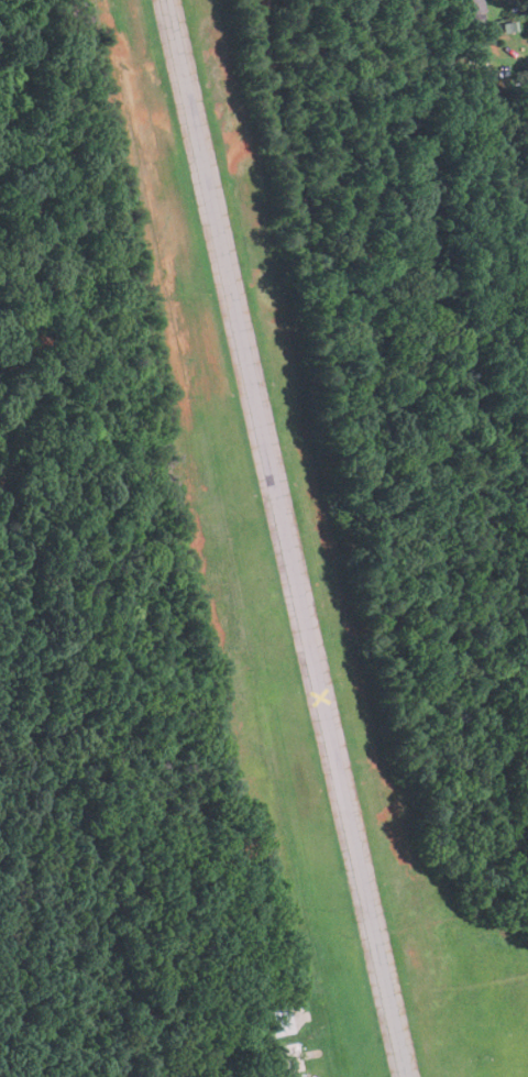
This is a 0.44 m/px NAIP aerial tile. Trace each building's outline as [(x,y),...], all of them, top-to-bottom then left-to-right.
[(484,12),(480,0),(462,0),(468,18),(484,12)] [(272,1010),(275,1035),(296,1033),(293,1008),(272,1010)] [(304,1070),(299,1042),(278,1046),(283,1074),(304,1070)]
